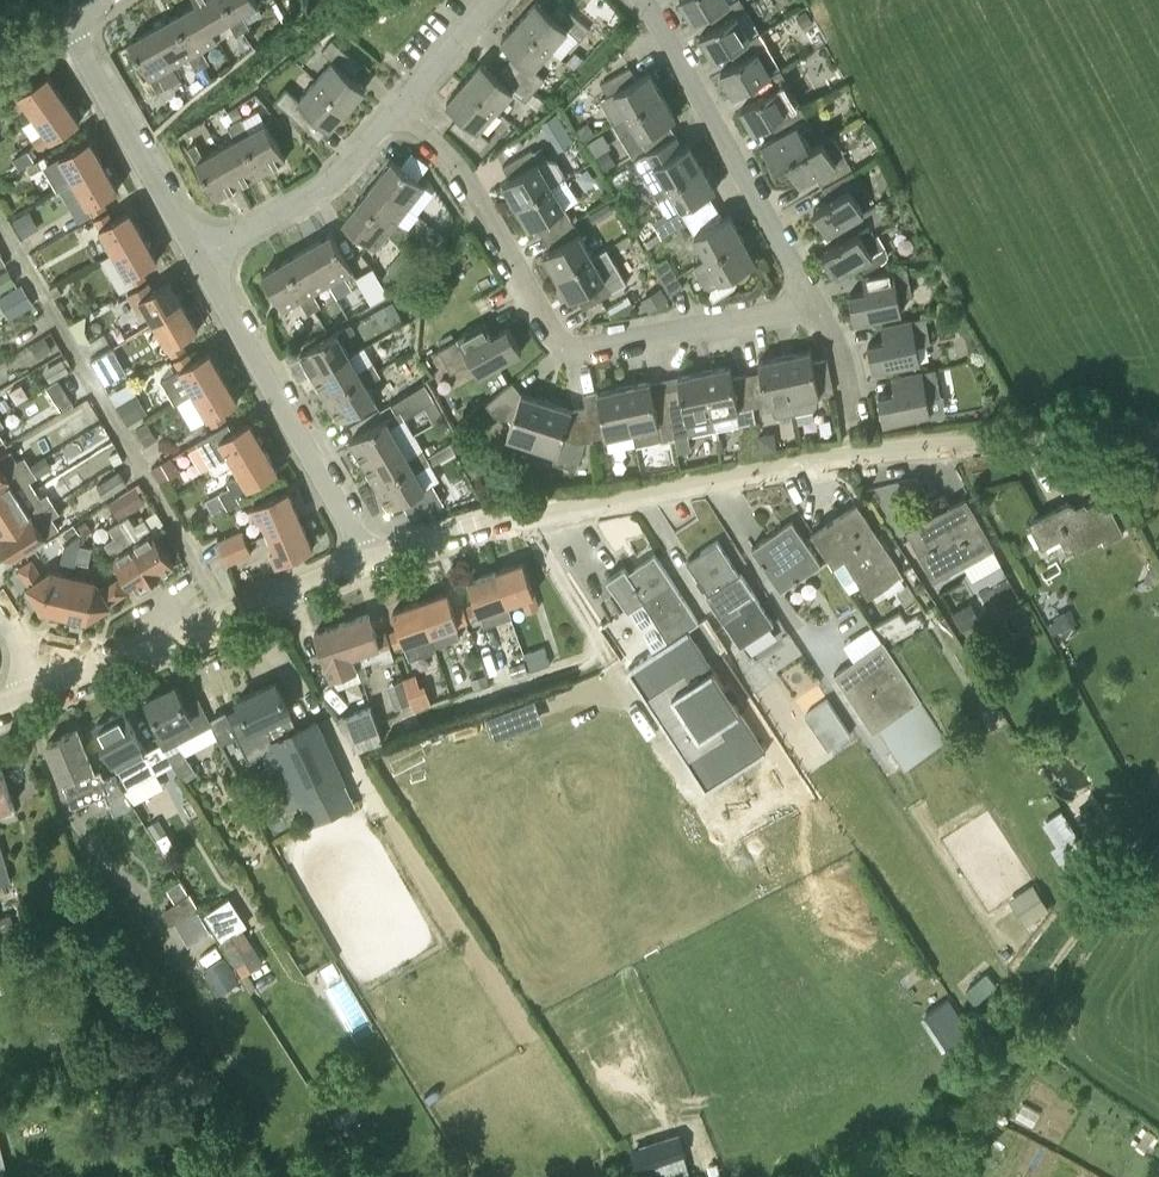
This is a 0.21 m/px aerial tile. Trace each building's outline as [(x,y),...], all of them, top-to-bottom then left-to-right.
[(197,3),(212,29),(213,28),(228,19),(236,34),(243,30),(226,0),(196,0),(197,3)] [(257,0),(226,0),(243,30),(250,26),(242,12),(258,2),(257,0)] [(519,20),(550,48),(568,28),(580,39),(590,28),(564,5),(554,15),(537,0),(519,20)] [(714,11),(730,1),(729,0),(681,0),(694,22),(714,11)] [(714,11),(721,22),(701,34),(714,58),(734,46),(734,47),(750,38),(750,37),(760,32),(742,0),(732,0),(730,1),(714,11)] [(197,3),(174,15),(203,66),(210,62),(202,47),(218,38),(213,28),(212,29),(197,3)] [(197,69),(203,66),(174,15),(152,28),(172,64),(188,55),(197,69)] [(515,52),(506,63),(535,89),(545,78),(533,67),(550,48),(519,20),(502,40),(515,52)] [(129,41),(158,91),(165,87),(157,73),(172,64),(152,28),(129,41)] [(735,94),(755,83),(771,74),(771,73),(781,68),(760,32),(750,37),(750,38),(734,47),(741,59),(721,70),(735,94)] [(316,79),(347,107),(365,87),(348,72),(358,61),(332,37),(322,49),(334,60),(316,79)] [(482,61),(465,81),(496,109),(513,89),(525,100),(535,89),(506,63),(496,73),(482,61)] [(637,78),(630,66),(601,82),(608,95),(601,99),(613,122),(627,114),(663,94),(650,71),(637,78)] [(771,74),(755,83),(762,95),(742,107),(755,131),(775,119),(801,104),(781,68),(771,73),(771,74)] [(35,116),(64,97),(48,74),(7,101),(14,111),(26,103),(35,116)] [(329,127),(347,107),(316,79),(299,99),(287,88),(276,99),(302,122),(312,111),(329,127)] [(478,129),(496,109),(465,81),(447,101),(464,117),(454,128),(480,151),(490,140),(478,129)] [(627,114),(613,122),(634,157),(676,134),(669,121),(676,118),(663,94),(627,114)] [(64,97),(35,116),(23,125),(39,149),(80,121),(64,97)] [(814,128),(801,104),(775,119),(782,132),(762,143),(775,167),(787,160),(787,159),(811,146),(811,145),(804,133),(814,128)] [(545,118),(561,147),(576,138),(561,110),(545,118)] [(235,120),(263,171),(286,158),(266,122),(249,131),(241,116),(235,120)] [(236,138),(220,147),(240,184),(263,171),(235,120),(228,124),(236,138)] [(676,134),(635,157),(655,193),(703,166),(690,143),(683,146),(676,134)] [(90,139),(44,165),(57,190),(62,188),(104,164),(90,139)] [(823,139),(811,145),(811,146),(787,159),(787,160),(800,183),(820,171),(827,184),(853,169),(840,146),(830,152),(823,139)] [(196,141),(189,146),(217,197),(240,184),(220,147),(204,156),(196,141)] [(503,181),(517,204),(552,184),(567,176),(557,160),(546,157),(539,161),(532,148),(503,164),(510,177),(503,181)] [(20,168),(34,159),(28,149),(14,158),(20,168)] [(413,149),(406,161),(422,172),(430,160),(413,149)] [(377,179),(409,205),(420,191),(433,202),(438,195),(393,159),(377,179)] [(104,164),(62,188),(80,221),(106,207),(101,198),(118,189),(104,164)] [(681,209),(687,221),(716,205),(709,193),(716,189),(703,166),(655,193),(668,216),(681,209)] [(828,232),(836,227),(864,212),(856,198),(866,192),(853,169),(827,184),(834,196),(814,208),(828,232)] [(377,179),(360,200),(405,236),(410,230),(397,220),(409,205),(377,179)] [(543,236),(572,219),(552,184),(517,204),(530,227),(536,224),(543,236)] [(360,200),(344,221),(376,247),(388,232),(401,242),(405,236),(360,200)] [(864,212),(836,227),(843,239),(823,251),(836,275),(863,260),(869,269),(885,260),(888,256),(887,251),(877,233),(874,234),(871,227),(888,218),(880,203),(864,212)] [(707,257),(743,237),(730,214),(723,218),(716,205),(687,221),(707,257)] [(114,251),(144,234),(130,209),(113,219),(108,210),(95,218),(114,251)] [(30,210),(13,219),(23,237),(39,227),(30,210)] [(544,252),(557,275),(593,255),(572,219),(543,236),(550,248),(544,252)] [(360,283),(332,233),(309,246),(329,281),(344,273),(352,287),(360,283)] [(158,259),(144,234),(114,251),(133,284),(146,277),(141,269),(158,259)] [(737,276),(735,272),(756,260),(743,237),(707,257),(708,257),(695,265),(706,284),(711,285),(712,285),(710,292),(713,297),(734,286),(737,281),(737,276)] [(313,290),(329,281),(309,246),(286,259),(314,308),(321,304),(313,290)] [(557,275),(570,298),(577,295),(584,307),(627,282),(607,247),(593,255),(557,275)] [(671,293),(683,286),(667,257),(654,264),(671,293)] [(314,308),(286,259),(263,272),(283,308),(300,298),(307,312),(314,308)] [(850,292),(855,320),(902,310),(899,295),(912,292),(907,266),(863,274),(866,289),(850,292)] [(16,281),(8,268),(0,273),(0,290),(16,281)] [(135,288),(154,322),(184,305),(170,280),(153,289),(148,281),(135,288)] [(54,297),(62,292),(58,284),(49,289),(54,297)] [(660,287),(642,297),(644,300),(638,304),(641,310),(648,307),(650,310),(667,299),(660,287)] [(181,339),(198,329),(184,305),(154,322),(173,355),(186,347),(181,339)] [(884,339),(868,342),(874,369),(921,360),(918,344),(931,342),(925,315),(881,324),(884,339)] [(480,374),(522,350),(508,326),(493,335),(486,321),(438,348),(451,371),(472,360),(480,374)] [(356,330),(351,322),(301,351),(314,374),(350,353),(341,338),(356,330)] [(785,352),(797,413),(813,410),(818,404),(816,394),(834,390),(828,357),(813,360),(811,349),(787,354),(787,352),(785,352)] [(194,392),(224,375),(210,350),(193,360),(188,351),(175,359),(194,392)] [(747,373),(753,406),(771,403),(773,412),(779,416),(797,413),(785,352),(783,352),(783,355),(759,359),(761,370),(747,373)] [(359,369),(350,353),(314,374),(327,397),(377,368),(374,361),(359,369)] [(706,367),(704,368),(716,429),(756,421),(753,406),(747,373),(733,375),(731,365),(707,369),(706,367)] [(81,367),(52,380),(63,406),(92,393),(81,367)] [(884,421),(931,412),(928,396),(941,393),(936,367),(892,375),(895,391),(878,394),(884,421)] [(327,397),(340,420),(376,399),(367,383),(381,375),(377,368),(327,397)] [(716,429),(704,368),(702,368),(703,370),(678,375),(680,386),(667,388),(676,437),(679,451),(693,449),(690,434),(716,429)] [(238,400),(224,375),(194,392),(213,425),(226,418),(221,409),(238,400)] [(624,383),(636,444),(676,437),(667,388),(653,391),(650,380),(626,385),(626,383),(624,383)] [(507,434),(532,443),(548,398),(546,398),(545,400),(522,392),(512,381),(486,402),(496,414),(512,419),(507,434)] [(584,393),(586,406),(593,437),(606,434),(610,449),(636,444),(624,383),(622,384),(622,386),(584,393)] [(364,461),(400,441),(391,425),(434,401),(425,384),(396,401),(400,410),(351,438),(364,461)] [(128,424),(148,412),(137,393),(116,405),(128,424)] [(548,398),(532,443),(558,452),(554,461),(577,468),(586,441),(593,439),(593,437),(586,406),(572,409),(549,401),(549,399),(548,398)] [(212,466),(230,455),(234,462),(264,445),(250,420),(233,430),(229,422),(197,440),(212,466)] [(364,461),(377,484),(427,455),(423,448),(409,457),(400,441),(364,461)] [(241,500),(237,494),(278,470),(264,445),(234,462),(242,477),(229,484),(231,486),(219,492),(228,507),(241,500)] [(29,464),(24,455),(17,460),(10,449),(0,456),(0,482),(29,464)] [(156,465),(164,479),(185,467),(176,453),(156,465)] [(46,455),(30,465),(36,475),(38,477),(53,467),(46,455)] [(427,455),(377,484),(390,507),(426,487),(416,470),(431,462),(427,455)] [(36,475),(30,465),(29,464),(0,482),(0,509),(35,488),(30,480),(36,475)] [(106,497),(126,483),(118,471),(98,484),(106,497)] [(71,483),(68,485),(72,491),(84,483),(78,473),(69,479),(71,483)] [(72,492),(72,491),(68,485),(66,482),(47,493),(40,497),(35,488),(0,509),(0,535),(0,537),(53,504),(66,496),(72,492)] [(143,484),(113,495),(119,512),(149,502),(143,484)] [(262,518),(269,533),(302,520),(289,490),(252,505),(258,520),(262,518)] [(967,496),(949,505),(948,505),(951,512),(913,532),(925,557),(932,553),(943,576),(995,549),(967,496)] [(1067,502),(1027,524),(1041,545),(1062,533),(1073,553),(1102,538),(1104,543),(1124,533),(1105,496),(1078,510),(1075,505),(1075,504),(1074,503),(1073,503),(1070,502),(1069,502),(1067,502)] [(58,512),(53,504),(0,537),(12,556),(46,535),(59,527),(52,516),(58,512)] [(858,505),(841,516),(885,583),(901,573),(858,505)] [(119,519),(154,576),(174,563),(153,530),(153,531),(144,516),(134,523),(128,513),(119,519)] [(840,514),(813,532),(812,532),(845,582),(856,575),(868,594),(885,583),(841,516),(840,514)] [(92,525),(89,519),(80,524),(84,530),(92,525)] [(113,555),(134,588),(154,576),(119,519),(109,525),(115,535),(105,541),(114,555),(113,555)] [(752,546),(781,590),(821,564),(792,519),(752,546)] [(314,548),(302,520),(269,533),(275,547),(272,549),(278,563),(289,558),(290,562),(305,555),(304,552),(314,548)] [(243,530),(218,541),(223,552),(247,542),(243,530)] [(722,624),(737,645),(773,622),(762,606),(741,574),(739,575),(717,540),(687,560),(709,592),(704,594),(722,624)] [(252,552),(247,542),(223,552),(227,563),(252,552)] [(81,544),(77,561),(89,564),(93,547),(81,544)] [(640,628),(654,619),(668,642),(687,629),(699,622),(655,553),(654,553),(654,555),(635,567),(637,569),(630,573),(625,566),(608,577),(640,628)] [(65,612),(74,574),(52,568),(42,575),(32,559),(20,567),(30,582),(28,583),(43,606),(65,612)] [(539,608),(523,560),(495,570),(507,618),(513,617),(508,603),(522,598),(526,612),(539,608)] [(484,626),(507,618),(495,570),(469,578),(477,602),(467,605),(472,620),(482,617),(484,626)] [(74,574),(65,612),(87,617),(111,602),(110,601),(126,592),(118,580),(102,589),(96,579),(74,574)] [(898,594),(907,608),(919,600),(910,587),(898,594)] [(457,626),(468,622),(463,607),(454,610),(448,591),(421,600),(436,645),(460,637),(457,626)] [(390,631),(395,646),(405,644),(409,658),(437,649),(436,645),(421,600),(393,609),(400,627),(390,631)] [(1063,634),(1082,624),(1072,606),(1053,617),(1063,634)] [(899,609),(873,626),(882,641),(888,650),(929,624),(921,612),(906,621),(899,609)] [(369,612),(342,621),(357,666),(383,657),(385,661),(395,658),(387,633),(377,635),(369,612)] [(342,621),(315,630),(331,678),(358,669),(358,668),(357,666),(342,621)] [(767,749),(689,632),(629,667),(706,789),(767,749)] [(947,741),(888,650),(882,641),(834,674),(873,733),(880,728),(905,767),(947,741)] [(531,669),(550,663),(544,646),(526,653),(531,669)] [(358,668),(358,669),(362,680),(369,678),(365,666),(358,668)] [(387,685),(395,708),(411,703),(403,680),(387,685)] [(290,711),(276,681),(238,698),(251,728),(266,722),(273,739),(272,740),(300,800),(343,781),(315,720),(297,729),(289,711),(290,711)] [(185,703),(176,684),(147,698),(164,731),(156,735),(165,749),(213,725),(198,696),(185,703)] [(427,688),(409,694),(414,709),(433,703),(427,688)] [(339,717),(355,741),(359,748),(381,741),(381,740),(383,740),(372,706),(339,717)] [(124,709),(96,724),(129,788),(157,773),(124,709)] [(77,729),(47,741),(73,806),(106,793),(114,814),(135,805),(115,775),(104,779),(101,772),(95,774),(77,729)] [(179,744),(167,752),(181,776),(194,768),(179,744)] [(0,761),(0,808),(13,804),(0,761)] [(1091,801),(1075,812),(1094,838),(1110,827),(1091,801)] [(1094,857),(1084,842),(1063,809),(1041,824),(1055,845),(1054,845),(1071,872),(1094,857)] [(148,825),(151,829),(157,840),(167,833),(159,818),(148,825)] [(10,881),(0,848),(0,884),(10,881)] [(168,888),(175,900),(187,893),(180,881),(168,888)] [(1038,881),(1013,893),(1026,920),(1051,908),(1038,881)] [(171,924),(199,906),(191,891),(162,909),(171,924)] [(235,908),(210,924),(241,974),(263,960),(242,927),(245,925),(235,908)] [(0,916),(0,928),(0,930),(11,926),(7,914),(0,916)] [(221,990),(243,977),(229,954),(207,967),(221,990)] [(997,984),(986,971),(964,990),(975,1003),(997,984)] [(930,1009),(947,1041),(972,1028),(954,996),(930,1009)] [(635,1152),(640,1169),(642,1168),(645,1176),(668,1176),(692,1170),(682,1137),(635,1152)] [(14,1173),(6,1144),(1,1145),(0,1140),(0,1176),(14,1173)]
